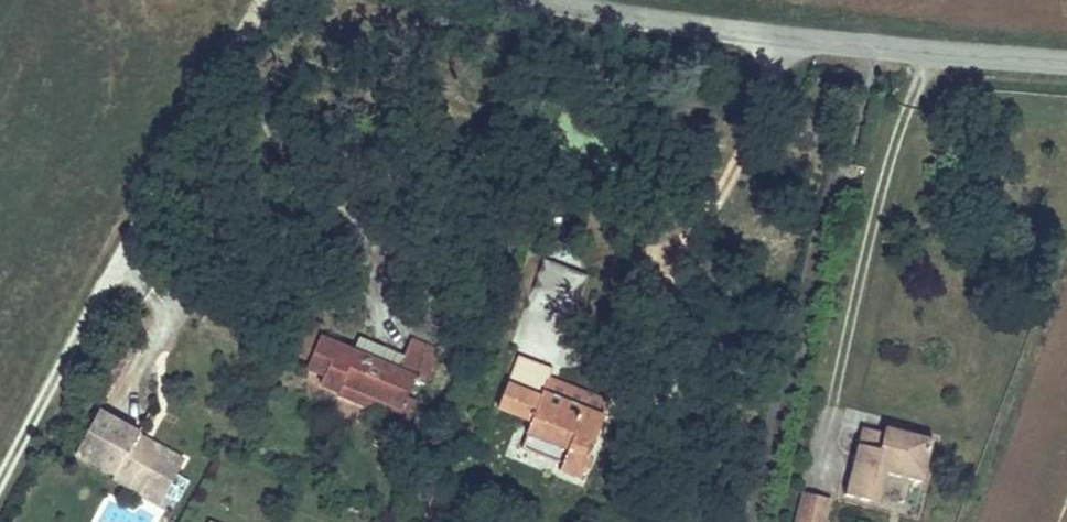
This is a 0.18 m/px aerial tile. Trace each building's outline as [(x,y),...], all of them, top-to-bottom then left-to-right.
[(410,405),(416,390),(423,393),(439,357),(413,346),(410,345),(401,366),(395,379),(358,362),(317,344),(305,371),(320,378),(394,411),(389,422),(407,430),(416,408),(410,405)] [(401,366),(363,350),(358,362),(395,379),(401,366)] [(589,477),(617,415),(520,371),(506,402),(538,416),(532,428),(574,447),(568,460),(565,467),(589,477)] [(394,411),(320,378),(315,389),(389,422),(394,411)] [(188,459),(101,414),(79,457),(118,478),(117,481),(136,491),(142,481),(169,495),(188,459)] [(574,447),(532,428),(526,441),(568,460),(574,447)] [(924,484),(935,442),(890,429),(888,435),(863,431),(846,497),(871,503),(879,473),(891,477),(924,484)] [(883,506),(891,477),(879,473),(871,503),(883,506)] [(164,506),(169,495),(142,481),(136,491),(164,506)] [(826,506),(801,499),(795,521),(822,521),(826,506)]
